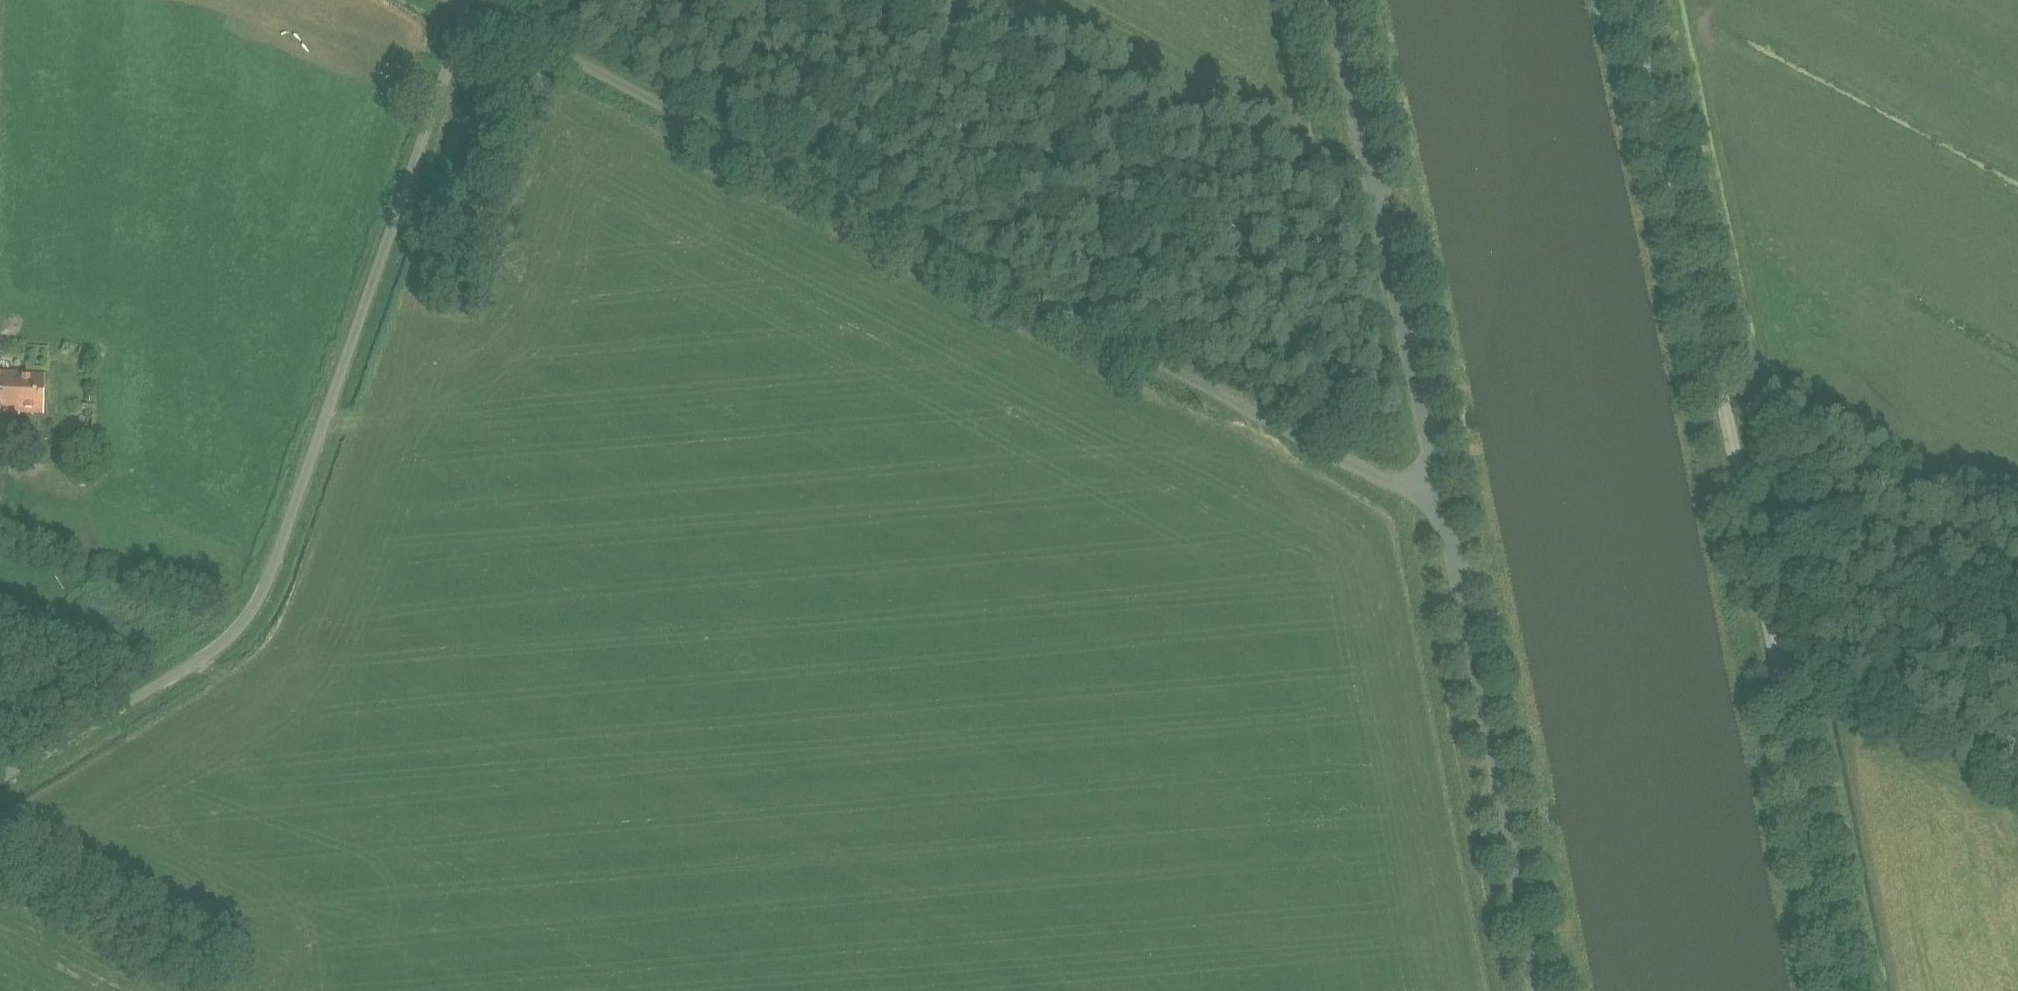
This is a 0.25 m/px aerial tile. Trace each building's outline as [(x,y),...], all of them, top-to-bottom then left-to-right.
[(20,413),(20,412),(43,413),(44,376),(23,375),(23,374),(0,373),(0,413),(20,413)]
